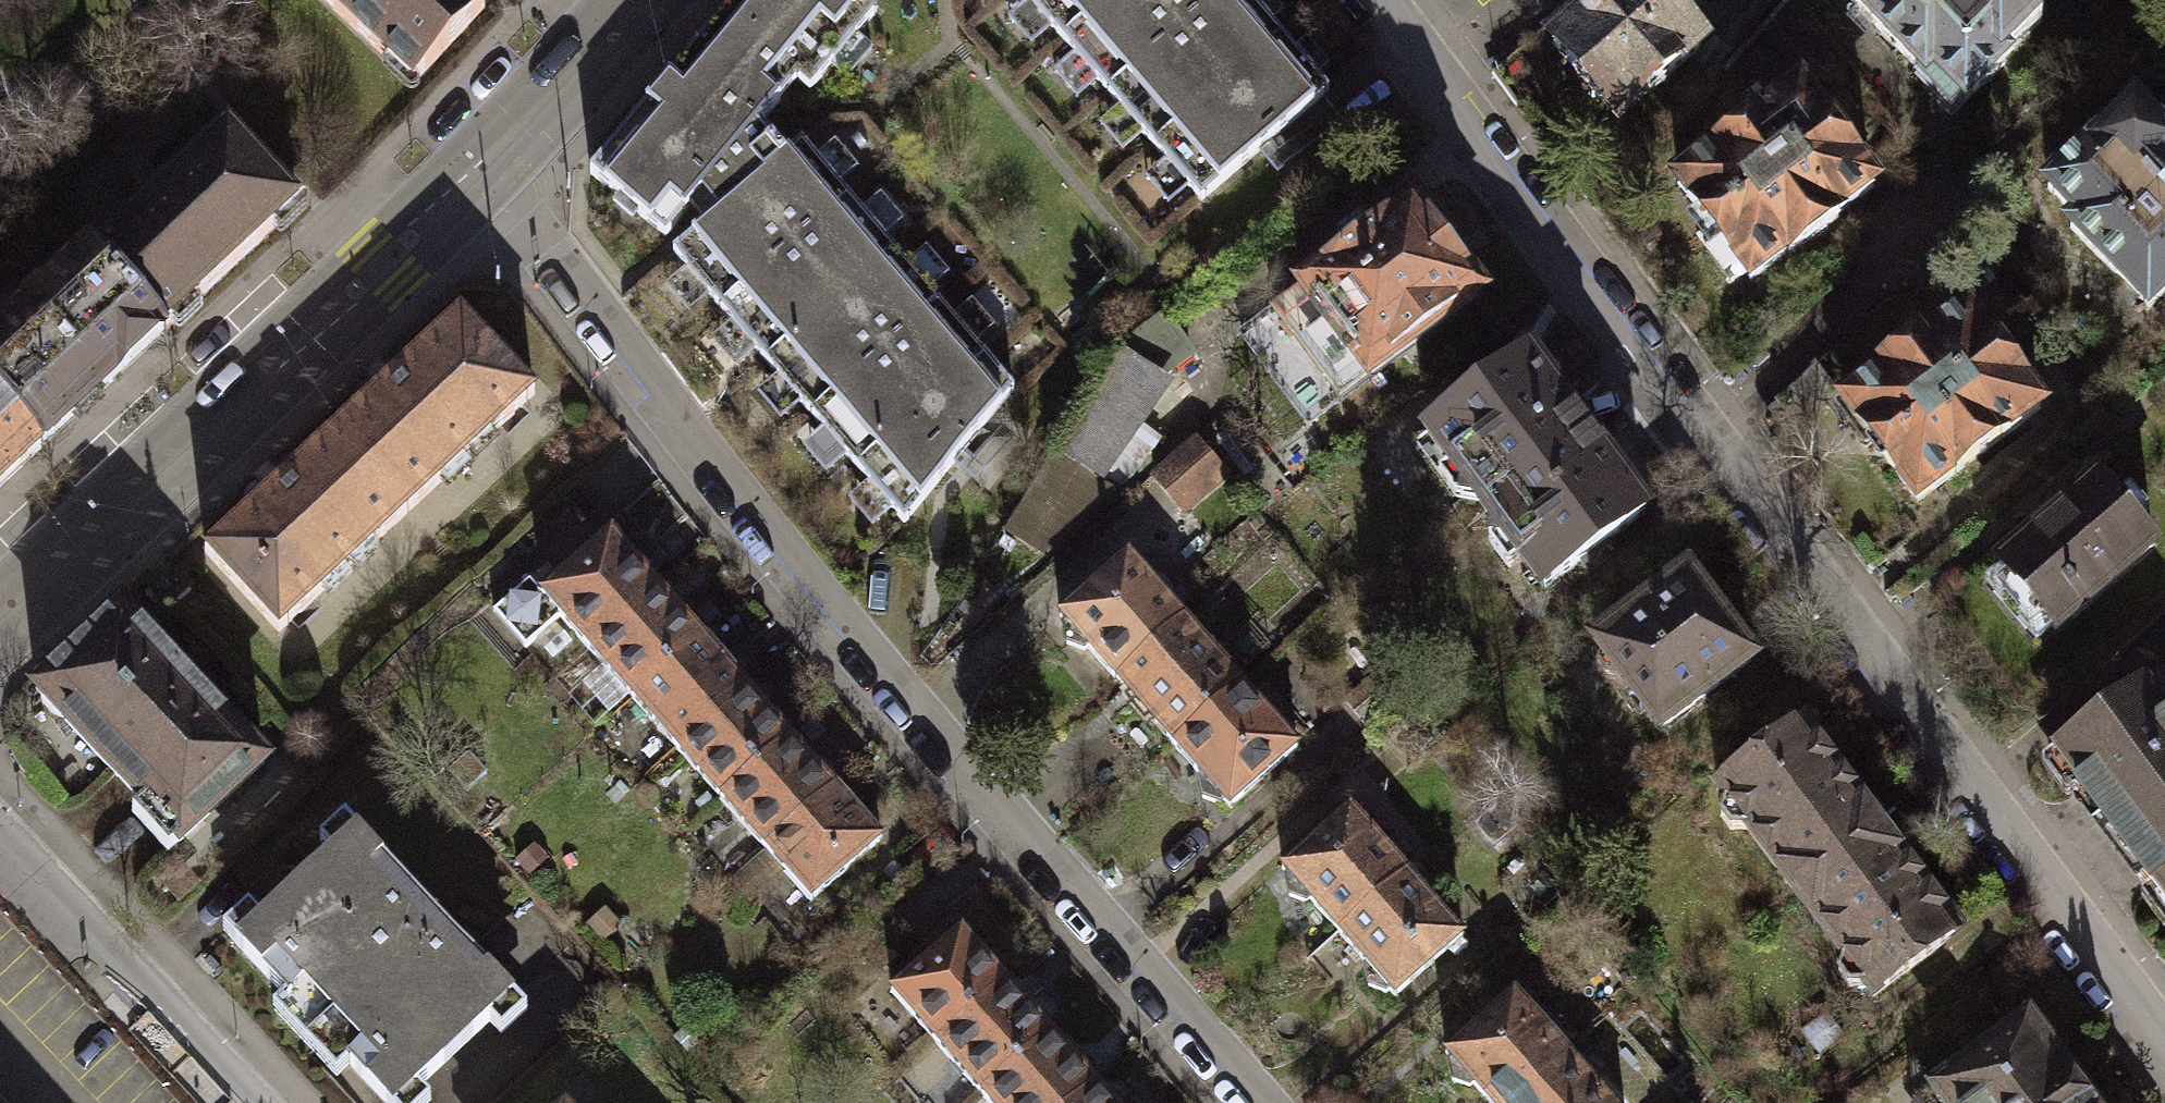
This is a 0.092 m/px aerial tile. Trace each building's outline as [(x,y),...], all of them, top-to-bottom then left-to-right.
[(476,0),(323,0),(413,84),(484,8),(476,0)] [(761,123),(797,80),(810,91),(831,65),(846,78),(871,48),(856,36),(875,12),(863,2),(861,0),(736,0),(589,174),(665,237),(688,209),(761,123)] [(1201,201),(1330,91),(1252,0),(1028,0),(1201,201)] [(1553,44),(1616,116),(1641,94),(1644,96),(1702,46),(1661,0),(1603,0),(1553,44)] [(1726,72),(1756,111),(1780,93),(1786,101),(1801,90),(1803,93),(1842,63),(1792,0),(1791,0),(1726,72)] [(2044,8),(2044,0),(1851,0),(1926,78),(1934,70),(1965,103),(2005,64),(2001,60),(2042,21),(2036,15),(2044,8)] [(1786,101),(1677,183),(1750,280),(1787,252),(1789,255),(1840,217),(1838,214),(1874,187),(1803,93),(1801,90),(1786,101)] [(1644,96),(1641,94),(1616,116),(1585,142),(1619,187),(1672,129),(1644,96)] [(2160,115),(2148,114),(2142,121),(2135,114),(2094,153),(2090,149),(2048,189),(2078,220),(2070,228),(2148,309),(2164,292),(2164,120),(2160,115)] [(785,158),(788,155),(761,123),(688,209),(703,228),(763,177),(749,161),(772,142),(785,158)] [(92,250),(89,253),(164,333),(299,208),(227,131),(95,253),(92,250)] [(904,523),(1014,389),(802,143),(788,155),(785,158),(772,142),(749,161),(763,177),(703,228),(673,254),(904,523)] [(1288,334),(1262,353),(1313,422),(1483,295),(1415,205),(1271,312),(1288,334)] [(164,333),(89,253),(48,292),(45,288),(16,315),(19,318),(0,336),(0,402),(42,447),(164,333)] [(1846,403),(1843,405),(1880,453),(1917,502),(2041,408),(1967,311),(1931,338),(1929,335),(1878,374),(1880,376),(1846,403)] [(461,313),(332,432),(407,513),(536,394),(461,313)] [(1192,356),(1161,314),(1124,341),(1054,452),(1116,494),(1141,463),(1194,392),(1176,367),(1192,356)] [(1452,468),(1462,481),(1460,500),(1453,506),(1467,525),(1485,512),(1587,434),(1529,358),(1417,442),(1442,476),(1452,468)] [(1880,453),(1843,405),(1846,403),(1816,360),(1774,401),(1779,407),(1777,438),(1771,442),(1774,447),(1880,453)] [(42,447),(0,402),(0,486),(42,447)] [(1293,488),(1232,410),(1200,435),(1262,513),(1293,488)] [(279,632),(407,513),(332,432),(204,551),(279,632)] [(1485,512),(1492,521),(1490,540),(1501,541),(1493,547),(1508,567),(1520,558),(1544,589),(1646,512),(1587,434),(1485,512)] [(1199,443),(1155,481),(1178,506),(1222,468),(1199,443)] [(1095,484),(1052,456),(1005,530),(1027,544),(1095,484)] [(2099,480),(1999,566),(2054,630),(2154,544),(2099,480)] [(559,617),(586,648),(658,584),(611,532),(542,593),(529,579),(493,611),(525,647),(559,617)] [(1066,622),(1062,626),(1067,644),(1084,651),(1087,648),(1116,680),(1185,619),(1128,555),(1059,616),(1066,622)] [(1601,650),(1599,651),(1598,667),(1606,680),(1622,683),(1624,681),(1661,729),(1751,661),(1732,636),(1735,634),(1714,607),(1711,608),(1687,577),(1597,645),(1601,650)] [(703,635),(658,584),(586,648),(631,699),(703,635)] [(265,764),(121,610),(35,690),(142,804),(131,814),(168,853),(265,764)] [(1116,680),(1173,744),(1242,683),(1185,619),(1116,680)] [(747,685),(703,635),(631,699),(676,749),(747,685)] [(1383,668),(1346,702),(1365,723),(1402,689),(1383,668)] [(1202,777),(1199,779),(1203,799),(1221,804),(1223,801),(1229,808),(1298,746),(1242,683),(1173,744),(1202,777)] [(676,749),(721,799),(792,736),(747,685),(676,749)] [(2050,759),(2164,911),(2164,717),(2144,689),(2050,759)] [(1716,789),(1724,800),(1720,815),(1730,829),(1747,831),(1795,893),(1883,827),(1804,723),(1716,789)] [(836,786),(792,736),(721,799),(765,849),(836,786)] [(883,839),(836,786),(765,849),(812,902),(883,839)] [(1287,874),(1285,876),(1289,895),(1307,902),(1310,900),(1338,932),(1407,871),(1350,807),(1282,867),(1287,874)] [(1795,893),(1842,955),(1838,972),(1848,986),(1864,987),(1872,997),(1961,930),(1883,827),(1795,893)] [(357,830),(234,944),(383,1102),(404,1102),(516,999),(357,830)] [(1367,964),(1364,966),(1368,985),(1385,992),(1389,989),(1395,996),(1464,935),(1407,871),(1338,932),(1367,964)] [(891,992),(937,1044),(1008,981),(962,929),(891,992)] [(937,1044),(981,1094),(1053,1032),(1008,981),(937,1044)] [(1447,1060),(1453,1080),(1469,1086),(1472,1083),(1490,1102),(1516,1102),(1570,1056),(1513,991),(1444,1051),(1450,1057),(1447,1060)] [(1825,1011),(1800,1030),(1819,1055),(1844,1037),(1825,1011)] [(1947,1102),(2092,1102),(2028,1018),(1935,1088),(1947,1102)] [(1053,1032),(981,1094),(989,1102),(1074,1102),(1098,1082),(1053,1032)] [(1570,1056),(1516,1102),(1612,1102),(1570,1056)] [(1098,1082),(1074,1102),(1116,1102),(1098,1082)]
